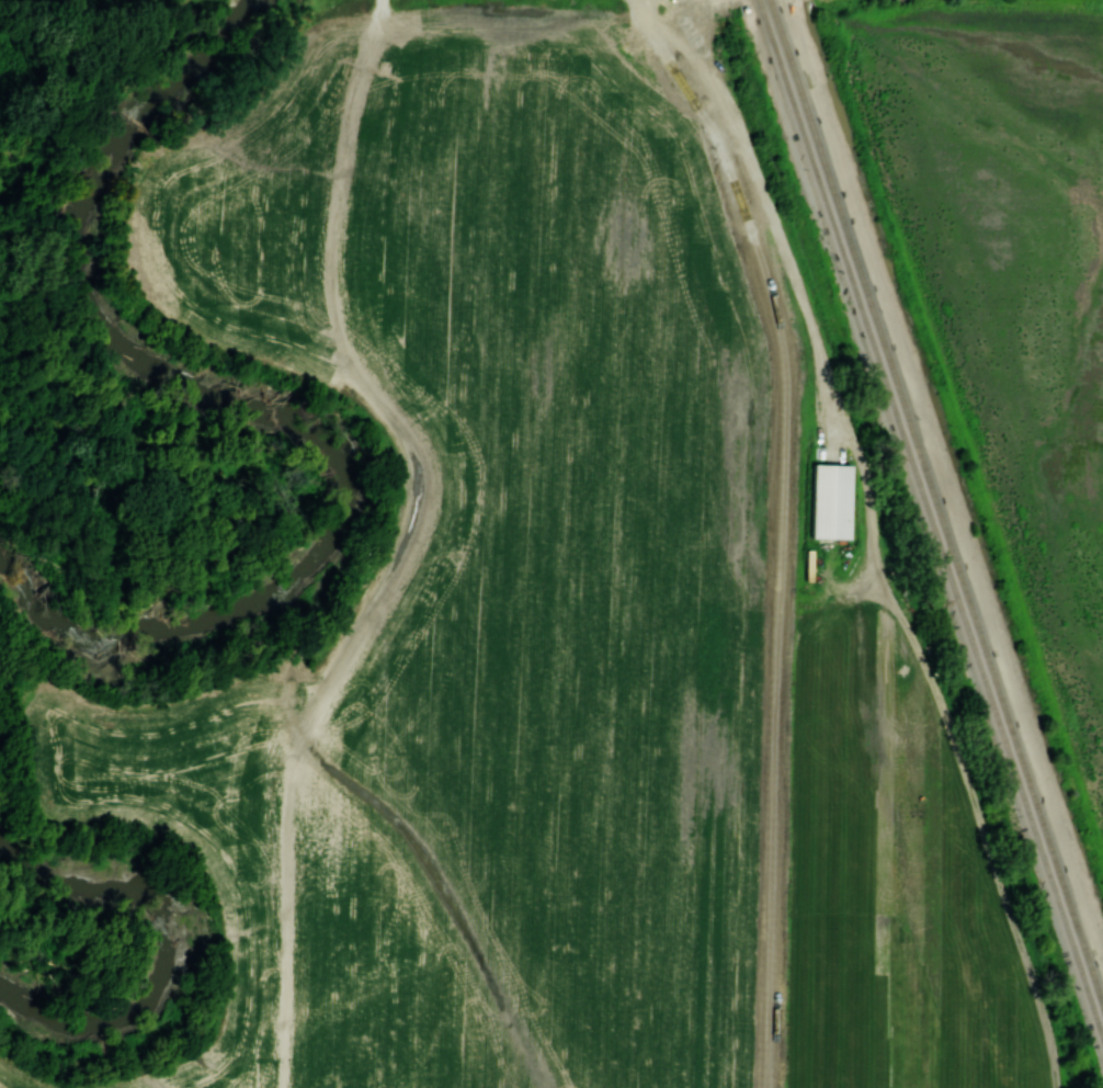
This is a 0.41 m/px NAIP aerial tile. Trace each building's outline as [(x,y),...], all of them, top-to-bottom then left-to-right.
[(810,537),(848,538),(851,464),(813,463),(810,537)]
